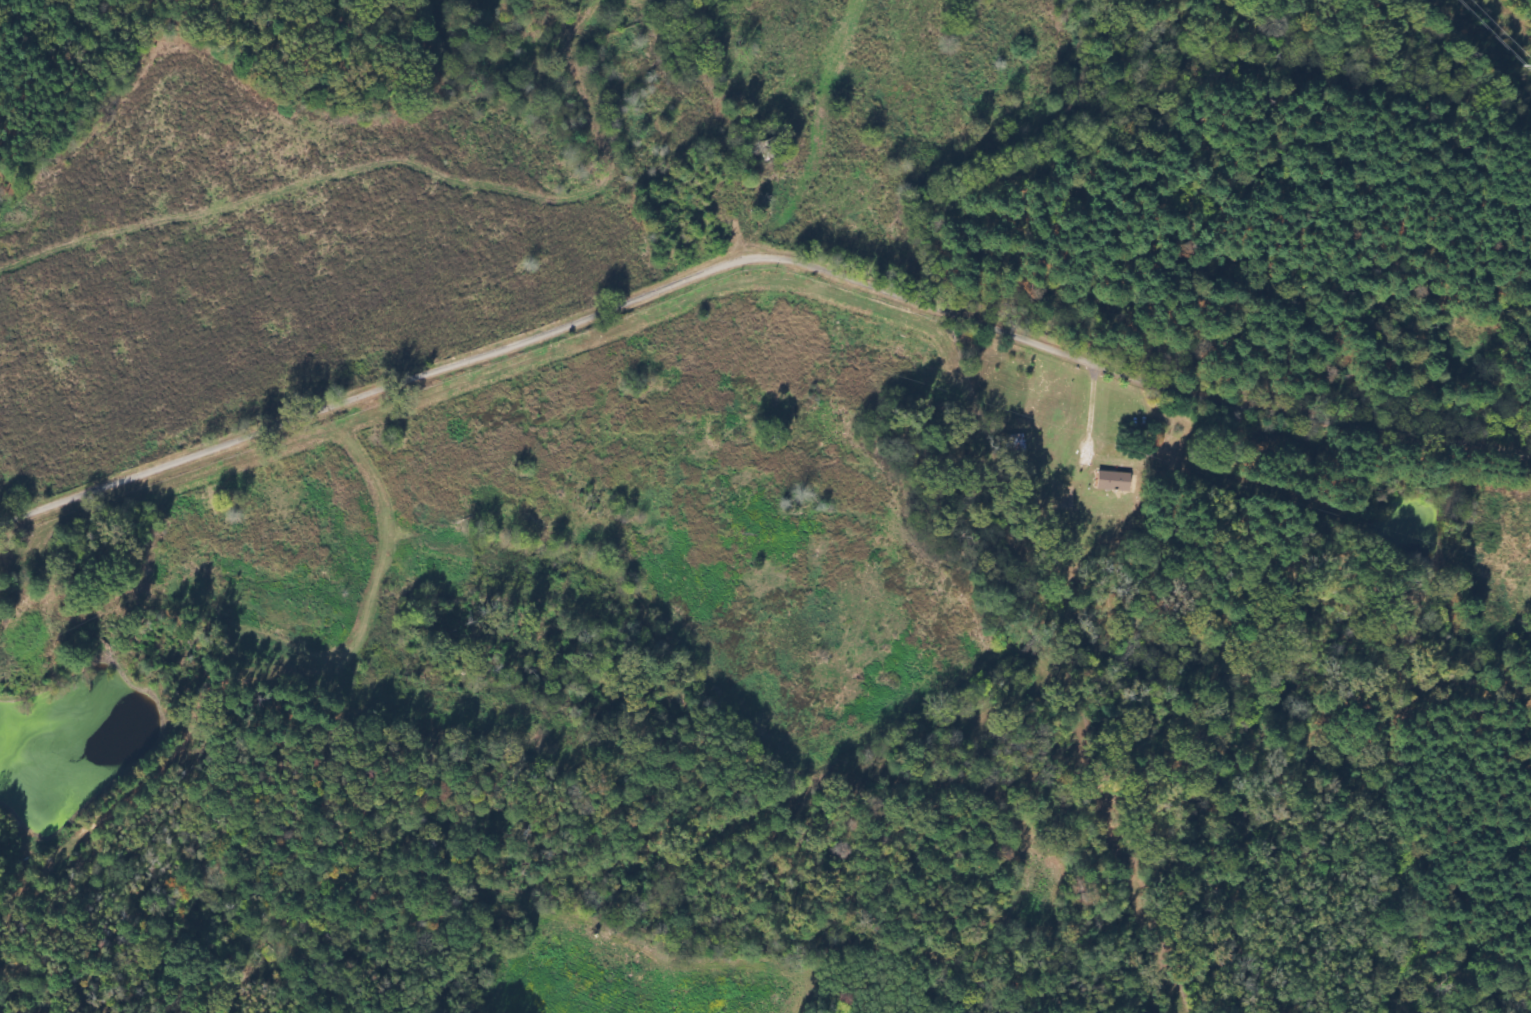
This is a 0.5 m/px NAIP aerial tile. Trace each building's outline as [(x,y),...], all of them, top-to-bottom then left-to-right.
[(1131,472),(1098,470),(1097,488),(1130,490),(1131,472)]
